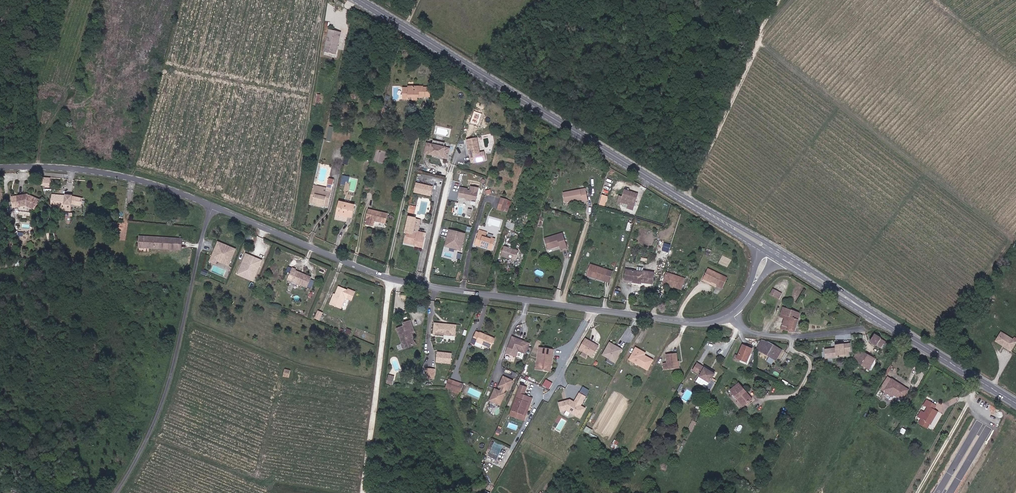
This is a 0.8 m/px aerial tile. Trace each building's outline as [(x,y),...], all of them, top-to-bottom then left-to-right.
[(330,32),(326,53),(336,55),(341,34),(330,32)] [(409,87),(409,89),(402,89),(403,101),(409,100),(409,97),(412,97),(412,100),(418,100),(418,98),(424,98),(424,97),(424,87),(409,87)] [(487,164),(485,154),(480,155),(477,140),(467,142),(470,157),(471,157),(472,162),(477,166),(487,164)] [(432,146),(427,145),(425,155),(447,160),(449,150),(444,149),(432,146)] [(319,185),(332,188),(333,184),(328,183),(316,181),(314,189),(317,190),(319,185)] [(432,188),(416,184),(414,192),(430,196),(432,188)] [(328,205),(332,188),(319,185),(317,190),(314,189),(311,202),(318,203),(318,205),(321,206),(321,204),(328,205)] [(476,203),(478,190),(471,189),(470,193),(467,193),(467,191),(460,190),(458,199),(465,200),(466,203),(470,203),(472,202),(476,203)] [(590,201),(587,189),(564,193),(566,203),(583,200),(584,202),(590,201)] [(621,202),(629,204),(628,208),(633,209),(637,194),(624,191),(621,202)] [(81,206),(82,199),(72,196),(53,194),(52,206),(56,206),(56,203),(65,204),(72,203),(81,206)] [(602,194),(598,205),(605,207),(608,196),(602,194)] [(15,199),(17,210),(22,209),(22,208),(28,207),(32,209),(31,211),(36,213),(40,204),(29,198),(15,199)] [(498,212),(504,214),(507,203),(501,201),(498,212)] [(352,217),(354,205),(340,202),(337,219),(346,222),(347,216),(352,217)] [(369,208),(366,224),(374,226),(376,220),(385,222),(387,213),(369,208)] [(416,235),(413,235),(416,219),(408,217),(404,242),(414,244),(414,246),(423,248),(424,234),(417,233),(416,235)] [(460,253),(464,236),(449,232),(446,244),(450,245),(449,250),(460,253)] [(478,233),(475,245),(485,248),(485,251),(493,253),(495,242),(485,240),(486,235),(478,233)] [(568,251),(563,234),(545,239),(548,250),(560,246),(562,252),(568,251)] [(161,245),(161,248),(183,249),(183,238),(148,237),(148,247),(158,248),(158,245),(161,245)] [(226,266),(233,250),(216,243),(208,263),(213,265),(215,261),(226,266)] [(520,254),(505,249),(502,258),(517,263),(520,254)] [(262,260),(245,253),(235,275),(253,283),(262,260)] [(598,269),(591,266),(588,275),(596,278),(598,269)] [(301,280),(302,275),(296,272),(297,271),(293,269),(291,276),(301,280)] [(598,278),(597,280),(605,282),(609,272),(598,269),(596,278),(598,278)] [(715,284),(714,285),(722,289),(727,279),(707,270),(703,278),(715,284)] [(627,272),(625,282),(632,283),(632,285),(652,287),(654,276),(643,274),(643,275),(627,272)] [(687,274),(669,273),(668,284),(686,285),(687,274)] [(311,279),(302,275),(301,280),(304,282),(304,284),(309,285),(311,279)] [(301,280),(291,276),(288,281),(307,289),(309,285),(304,284),(304,282),(301,280)] [(352,299),(355,290),(349,288),(348,289),(339,286),(334,301),(333,300),(331,304),(342,308),(346,296),(352,299)] [(467,304),(465,309),(467,309),(465,314),(471,316),(475,307),(467,304)] [(780,330),(796,333),(802,313),(784,308),(781,318),(784,319),(780,330)] [(404,324),(405,327),(397,329),(404,346),(413,343),(409,333),(413,332),(411,328),(414,327),(411,321),(404,324)] [(456,325),(434,323),(433,334),(455,336),(456,325)] [(1006,344),(1013,349),(1015,344),(1015,338),(1014,337),(1013,339),(1001,331),(994,341),(1004,348),(1006,344)] [(475,340),(479,342),(480,340),(486,342),(485,343),(494,347),(497,338),(483,332),(483,334),(479,332),(475,340)] [(875,335),(871,341),(882,348),(884,345),(886,346),(888,343),(875,335)] [(514,338),(508,354),(517,358),(520,352),(527,355),(531,345),(514,338)] [(595,358),(601,348),(587,340),(581,350),(595,358)] [(622,350),(608,342),(600,356),(615,364),(622,350)] [(778,362),(784,351),(766,342),(760,352),(778,362)] [(834,345),(834,348),(823,349),(824,359),(851,356),(849,343),(834,345)] [(738,359),(748,363),(754,350),(743,346),(738,359)] [(536,369),(548,370),(550,349),(538,348),(536,369)] [(629,359),(647,369),(652,360),(643,355),(644,353),(635,348),(629,359)] [(861,349),(855,360),(871,369),(877,359),(861,349)] [(452,353),(436,352),(435,363),(451,365),(452,353)] [(677,369),(676,361),(677,361),(677,353),(666,354),(667,363),(662,363),(663,370),(677,369)] [(710,383),(716,373),(698,363),(693,370),(697,373),(699,369),(703,371),(700,377),(710,383)] [(434,379),(435,369),(425,368),(424,378),(434,379)] [(291,372),(288,371),(284,371),(283,379),(289,380),(291,372)] [(513,381),(503,376),(497,387),(500,389),(499,390),(494,388),(488,401),(500,406),(506,393),(504,393),(505,391),(508,392),(513,381)] [(880,390),(885,393),(888,387),(897,392),(896,395),(903,400),(909,389),(888,376),(880,390)] [(463,384),(448,379),(445,386),(461,392),(463,384)] [(546,379),(543,385),(551,389),(554,382),(546,379)] [(752,401),(737,384),(730,390),(745,407),(752,401)] [(520,419),(527,403),(523,401),(526,396),(523,395),(526,387),(520,385),(509,415),(520,419)] [(582,406),(587,397),(581,394),(576,403),(572,401),(571,403),(568,401),(560,404),(563,412),(567,410),(573,413),(573,412),(582,417),(586,409),(582,406)] [(523,420),(531,398),(526,396),(523,401),(527,403),(520,419),(523,420)] [(935,409),(933,408),(935,405),(928,400),(925,406),(928,408),(926,412),(922,410),(919,417),(923,419),(921,422),(929,426),(930,423),(932,424),(939,412),(935,409)] [(494,441),(489,457),(498,460),(503,444),(494,441)]
